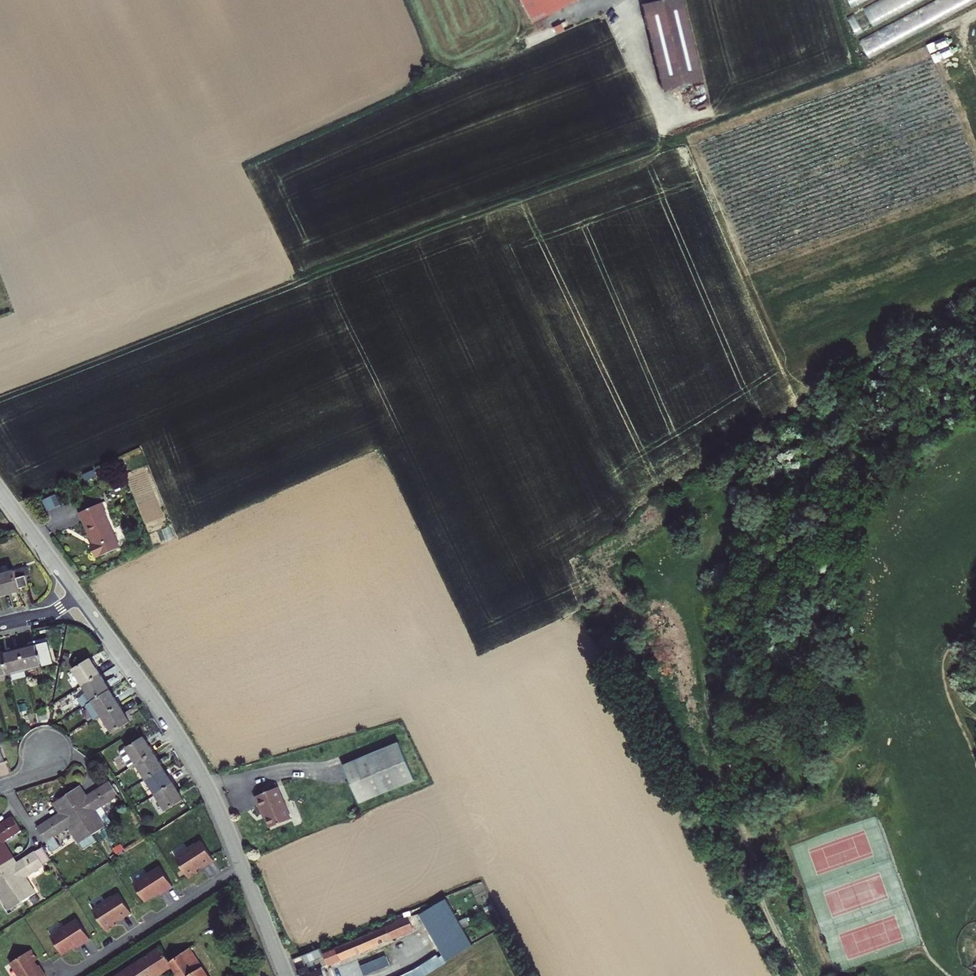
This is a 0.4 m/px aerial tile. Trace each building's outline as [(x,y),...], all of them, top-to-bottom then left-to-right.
[(540,20),(574,0),(528,0),(540,20)] [(660,83),(702,73),(684,0),(639,0),(660,83)] [(45,499),(49,509),(62,504),(58,493),(45,499)] [(92,553),(112,544),(92,500),(72,509),(86,542),(83,543),(88,554),(91,552),(92,553)] [(16,578),(14,571),(0,574),(0,586),(2,595),(19,590),(19,588),(16,578)] [(16,578),(19,588),(28,586),(25,576),(16,578)] [(36,645),(21,649),(26,669),(54,662),(48,638),(35,642),(36,645)] [(26,669),(21,649),(3,653),(8,674),(26,669)] [(3,653),(0,654),(0,676),(8,674),(3,653)] [(72,669),(83,685),(100,675),(89,658),(72,669)] [(110,690),(100,675),(83,685),(87,692),(84,694),(85,694),(79,700),(83,707),(87,705),(110,690)] [(96,719),(102,716),(119,705),(110,690),(87,705),(96,719)] [(129,720),(119,705),(102,716),(112,731),(129,720)] [(136,764),(154,753),(143,737),(126,748),(126,749),(122,751),(121,755),(130,768),(136,764)] [(400,739),(344,761),(358,798),(415,777),(400,739)] [(146,779),(163,769),(154,753),(136,764),(146,779)] [(173,784),(163,769),(146,779),(156,794),(173,784)] [(277,781),(254,789),(260,805),(262,805),(268,821),(289,813),(277,781)] [(79,786),(66,794),(92,835),(109,823),(104,815),(99,817),(95,810),(118,796),(109,782),(86,797),(79,786)] [(183,799),(173,784),(156,794),(166,810),(183,799)] [(96,841),(92,835),(66,794),(54,802),(60,813),(37,828),(52,851),(60,846),(53,836),(69,827),(83,849),(96,841)] [(12,858),(13,858),(3,842),(21,830),(13,817),(0,825),(0,866),(12,858)] [(175,858),(188,879),(198,873),(196,870),(201,867),(202,868),(213,861),(201,841),(196,845),(195,844),(187,849),(188,850),(175,858)] [(12,858),(0,866),(22,902),(36,893),(25,877),(43,866),(42,864),(50,859),(42,846),(16,863),(12,858)] [(0,866),(0,896),(9,910),(22,902),(0,866)] [(160,895),(172,887),(160,867),(133,884),(144,902),(158,893),(160,895)] [(92,911),(105,931),(115,925),(113,922),(118,919),(119,921),(131,913),(119,894),(113,898),(112,896),(104,902),(105,903),(92,911)] [(471,936),(448,894),(418,911),(444,952),(471,936)] [(322,944),(320,939),(302,946),(306,957),(298,960),(304,975),(315,975),(326,972),(321,960),(412,924),(407,912),(322,944)] [(77,947),(89,939),(77,920),(50,937),(61,954),(76,946),(77,947)] [(440,953),(435,945),(383,975),(404,975),(440,953)] [(117,975),(157,975),(173,966),(180,975),(208,975),(191,950),(171,962),(161,947),(117,975)] [(38,966),(37,966),(34,962),(37,960),(30,950),(10,963),(18,975),(45,975),(38,966)] [(388,954),(362,965),(366,974),(392,964),(388,954)]
